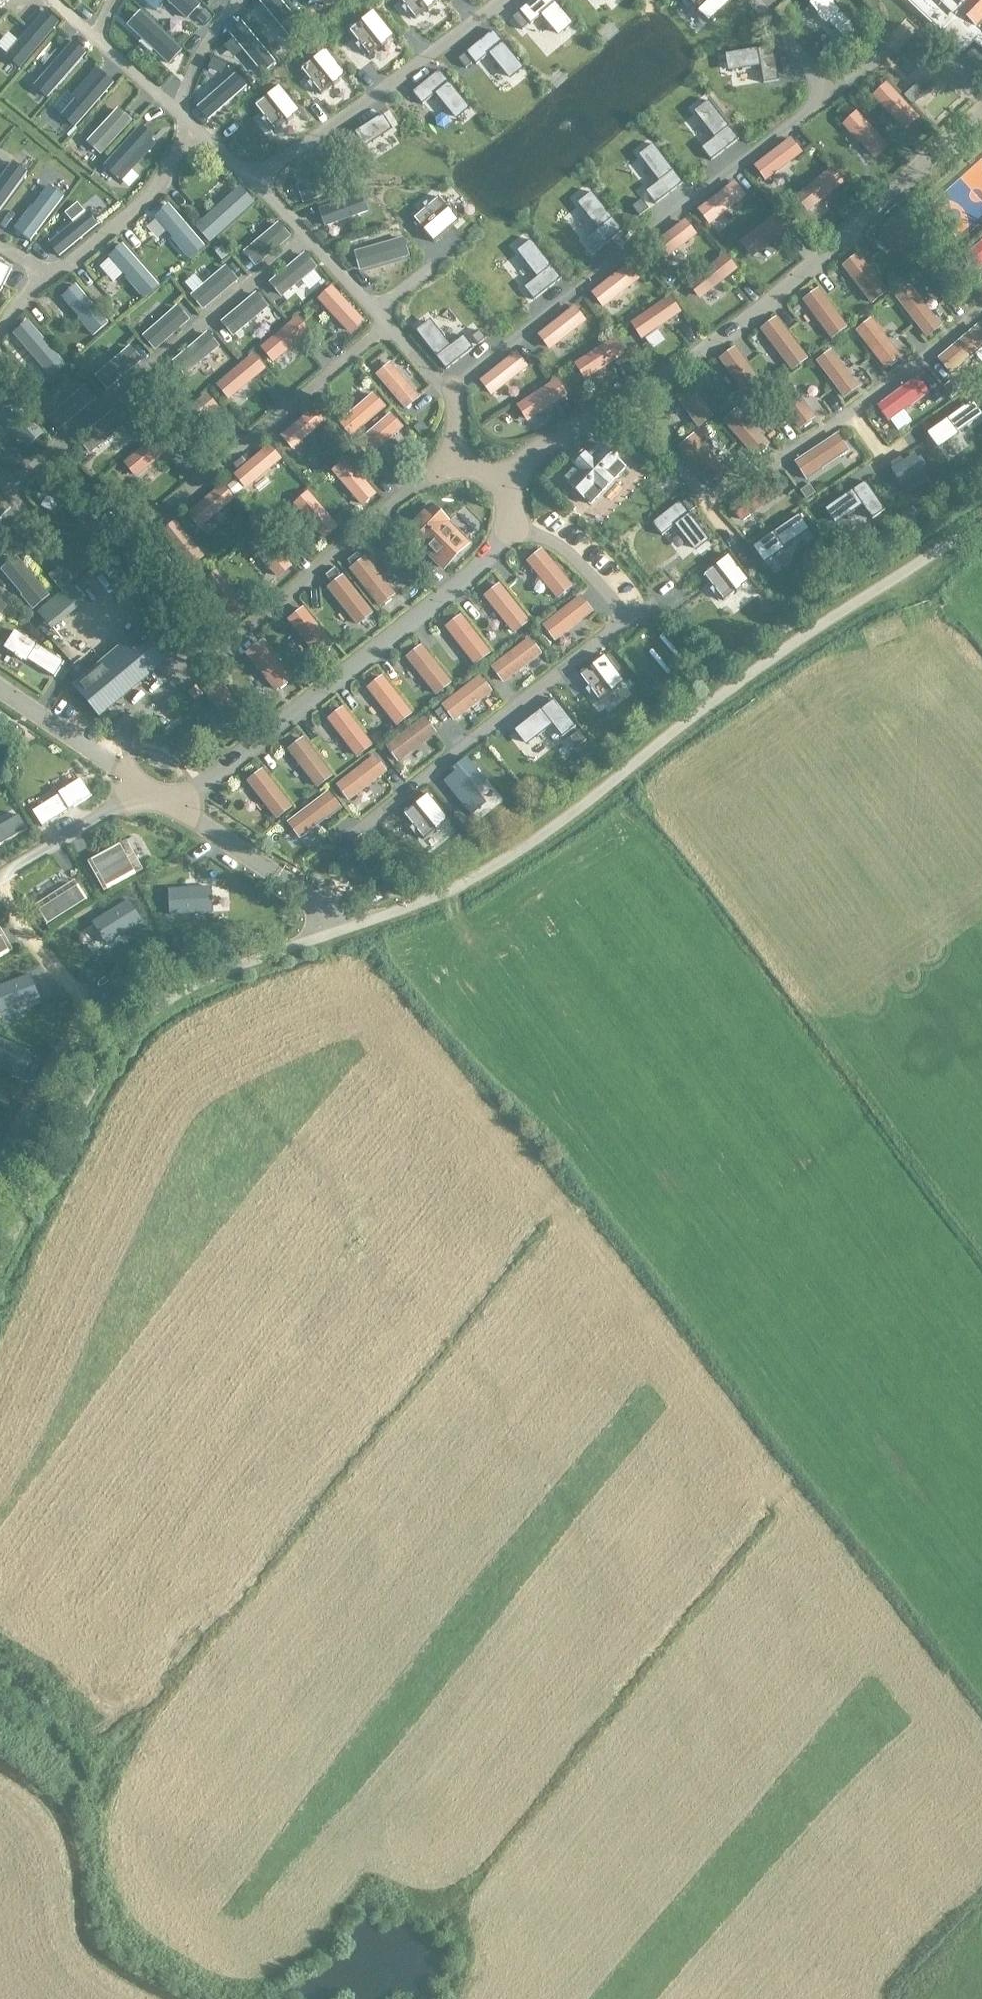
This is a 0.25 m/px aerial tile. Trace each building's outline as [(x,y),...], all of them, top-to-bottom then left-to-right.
[(9,0),(0,0),(0,9),(9,0)] [(96,10),(104,0),(85,0),(96,10)] [(166,2),(189,22),(202,7),(194,0),(164,0),(166,2)] [(415,18),(427,8),(428,10),(434,5),(433,5),(439,0),(400,0),(415,18)] [(519,11),(531,25),(541,16),(559,37),(573,24),(553,0),(532,0),(519,11)] [(732,0),(687,0),(698,11),(697,13),(702,18),(702,17),(708,24),(733,1),(732,0)] [(809,4),(818,15),(817,15),(822,21),(823,20),(827,24),(829,23),(846,43),(859,32),(832,0),(814,0),(809,4)] [(942,33),(941,33),(964,55),(975,43),(981,49),(981,0),(908,0),(942,33)] [(133,7),(123,18),(168,59),(178,48),(133,7)] [(374,11),(349,31),(369,56),(382,46),(383,48),(388,43),(388,42),(395,37),(374,11)] [(522,30),(529,25),(518,13),(512,18),(522,30)] [(22,66),(55,27),(42,16),(9,54),(22,66)] [(251,25),(242,37),(283,66),(292,53),(251,25)] [(493,31),(466,53),(476,65),(489,55),(510,80),(524,69),(493,31)] [(36,84),(49,96),(82,58),(69,46),(36,84)] [(764,83),(779,80),(773,46),(724,54),(727,73),(761,67),(764,83)] [(325,49),(300,69),(321,94),(333,84),(334,86),(340,81),(339,81),(346,75),(325,49)] [(971,50),(964,57),(981,75),(981,74),(981,61),(971,50)] [(472,63),(464,54),(458,58),(466,68),(472,63)] [(439,71),(412,92),(422,105),(435,95),(456,120),(470,109),(439,71)] [(96,77),(63,114),(76,126),(109,88),(96,77)] [(913,104),(930,88),(922,79),(904,95),(913,104)] [(280,86),(255,106),(275,131),(288,121),(289,123),(294,118),(301,112),(280,86)] [(916,117),(887,87),(876,98),(904,128),(916,117)] [(702,149),(711,162),(739,140),(709,101),(694,113),(715,140),(702,149)] [(119,111),(90,142),(102,153),(130,122),(119,111)] [(383,115),(342,141),(361,171),(374,162),(365,148),(393,130),(383,115)] [(886,145),(857,115),(845,126),(875,157),(886,145)] [(119,178),(152,140),(140,129),(106,166),(119,178)] [(790,141),(757,167),(766,179),(800,154),(790,141)] [(646,192),(656,204),(683,184),(653,144),(639,155),(659,182),(646,192)] [(0,180),(0,210),(25,175),(11,165),(0,180)] [(841,183),(831,170),(799,197),(809,209),(841,183)] [(86,175),(76,181),(83,194),(93,188),(86,175)] [(743,197),(733,185),(700,210),(710,223),(743,197)] [(33,209),(33,212),(30,213),(28,212),(14,231),(29,242),(62,199),(57,195),(57,193),(50,188),(47,188),(42,195),(42,197),(33,209)] [(202,225),(213,237),(250,204),(245,197),(246,196),(239,188),(231,195),(233,197),(202,225)] [(586,240),(596,252),(623,231),(592,192),(577,203),(599,230),(586,240)] [(359,197),(322,211),(327,224),(364,211),(359,197)] [(413,218),(433,242),(458,221),(453,214),(454,212),(450,207),(448,209),(439,197),(413,218)] [(641,200),(632,207),(639,216),(649,209),(641,200)] [(174,244),(186,257),(201,245),(169,208),(164,212),(162,212),(156,217),(156,221),(161,227),(163,227),(173,238),(176,239),(176,243),(174,244)] [(332,237),(375,219),(372,212),(329,231),(332,237)] [(49,244),(59,257),(96,225),(86,213),(49,244)] [(786,228),(775,216),(743,242),(753,255),(786,228)] [(889,225),(885,227),(913,265),(927,255),(899,217),(896,220),(894,218),(887,223),(889,225)] [(684,223),(651,249),(661,261),(694,236),(684,223)] [(246,252),(256,265),(289,237),(278,225),(246,252)] [(357,262),(359,263),(361,269),(407,256),(403,239),(381,245),(382,246),(366,251),(365,250),(358,251),(356,256),(357,262)] [(525,288),(534,300),(561,279),(531,240),(517,251),(538,278),(525,288)] [(964,258),(977,271),(981,266),(981,241),(964,258)] [(117,267),(127,278),(130,279),(131,282),(129,284),(140,297),(155,284),(123,248),(118,252),(116,252),(110,257),(110,261),(115,267),(117,267)] [(272,283),(282,295),(314,268),(304,256),(272,283)] [(847,264),(843,266),(845,268),(872,303),(886,293),(857,256),(854,258),(852,257),(845,262),(847,264)] [(724,258),(691,284),(701,297),(734,270),(724,258)] [(12,269),(0,263),(0,293),(12,269)] [(637,280),(627,267),(594,293),(604,306),(637,280)] [(204,308),(236,281),(225,268),(193,296),(204,308)] [(424,282),(413,286),(419,302),(431,298),(424,282)] [(72,290),(70,290),(63,295),(63,299),(68,305),(71,305),(80,317),(83,318),(84,321),(82,323),(93,336),(108,323),(77,286),(72,290)] [(909,287),(897,298),(926,336),(939,326),(909,287)] [(349,331),(361,321),(333,290),(321,300),(349,331)] [(807,298),(804,301),(832,338),(846,328),(818,290),(814,293),(813,291),(806,297),(807,298)] [(749,294),(734,301),(739,312),(754,306),(749,294)] [(234,335),(266,307),(256,295),(223,322),(234,335)] [(678,313),(669,300),(634,323),(643,337),(678,313)] [(145,336),(156,348),(188,321),(177,308),(145,336)] [(583,322),(573,309),(540,335),(550,348),(583,322)] [(446,370),(473,348),(464,336),(451,346),(430,319),(416,331),(446,370)] [(765,327),(762,330),(789,367),(803,357),(776,319),(772,322),(771,320),(764,325),(765,327)] [(899,357),(871,320),(857,331),(885,368),(889,365),(890,367),(897,362),(896,360),(899,357)] [(22,342),(48,373),(62,362),(29,323),(23,328),(22,327),(13,334),(21,343),(22,342)] [(939,359),(952,373),(966,361),(964,359),(965,356),(969,355),(980,346),(981,346),(981,331),(977,327),(939,359)] [(479,331),(472,337),(477,344),(485,338),(479,331)] [(276,351),(290,342),(284,333),(270,342),(276,351)] [(206,336),(174,364),(185,377),(218,349),(206,336)] [(94,356),(101,362),(116,347),(110,340),(94,356)] [(622,355),(613,341),(578,364),(587,378),(622,355)] [(98,376),(108,389),(140,361),(130,349),(98,376)] [(724,357),(721,359),(723,362),(748,396),(751,400),(758,395),(765,389),(736,351),(735,349),(731,352),(730,350),(723,355),(724,357)] [(832,352),(818,362),(844,396),(857,386),(832,352)] [(514,356),(483,381),(493,393),(525,369),(514,356)] [(220,385),(231,397),(262,370),(252,358),(220,385)] [(420,398),(391,364),(377,375),(406,410),(420,398)] [(126,402),(136,414),(168,387),(158,374),(126,402)] [(919,378),(879,407),(882,411),(882,414),(886,420),(890,421),(897,416),(897,414),(909,405),(910,402),(913,402),(915,404),(930,393),(919,378)] [(814,418),(786,380),(772,391),(800,428),(803,426),(804,427),(812,422),(810,420),(814,418)] [(556,383),(520,406),(529,419),(564,396),(556,383)] [(48,419),(59,431),(95,399),(92,396),(92,393),(87,387),(83,387),(77,392),(77,394),(48,419)] [(38,430),(4,393),(0,397),(0,414),(25,442),(38,430)] [(374,394),(340,423),(351,437),(386,408),(374,394)] [(184,437),(216,409),(205,397),(173,424),(184,437)] [(929,432),(938,445),(948,438),(950,441),(959,435),(958,433),(981,417),(981,413),(973,401),(929,432)] [(45,413),(37,403),(30,409),(38,419),(45,413)] [(293,449),(325,422),(314,409),(282,436),(293,449)] [(768,445),(737,410),(724,421),(755,456),(758,454),(759,455),(766,450),(765,448),(768,445)] [(91,452),(123,425),(113,413),(80,440),(91,452)] [(391,414),(357,444),(369,457),(403,428),(391,414)] [(838,435),(797,462),(807,478),(823,467),(821,465),(823,462),(826,462),(838,454),(840,454),(847,450),(848,446),(843,439),(841,439),(838,435)] [(126,463),(137,475),(169,448),(159,436),(126,463)] [(724,471),(694,436),(681,447),(711,482),(714,479),(716,481),(722,475),(721,473),(724,471)] [(625,469),(597,444),(562,482),(591,507),(625,469)] [(236,475),(247,487),(279,460),(269,448),(236,475)] [(362,504),(374,494),(347,462),(334,472),(362,504)] [(47,484),(81,518),(92,507),(58,473),(47,484)] [(773,477),(733,506),(736,510),(735,513),(740,519),(744,520),(750,515),(751,513),(763,504),(764,501),(767,501),(769,503),(784,492),(773,477)] [(113,487),(105,478),(98,485),(106,494),(113,487)] [(865,481),(827,508),(835,520),(845,514),(847,516),(863,505),(872,519),(885,510),(865,481)] [(810,484),(800,491),(806,499),(816,493),(810,484)] [(200,526),(233,499),(222,487),(190,514),(200,526)] [(11,508),(0,495),(0,518),(11,508)] [(689,498),(682,503),(690,512),(696,507),(689,498)] [(710,540),(679,502),(652,524),(662,536),(675,526),(696,552),(710,540)] [(431,507),(405,533),(424,552),(425,550),(445,570),(469,545),(431,507)] [(916,527),(935,519),(931,509),(912,517),(916,527)] [(799,514),(754,546),(763,559),(773,552),(775,555),(785,548),(784,547),(810,529),(799,514)] [(190,567),(202,556),(176,524),(163,534),(190,567)] [(278,576),(290,565),(262,534),(250,545),(278,576)] [(85,550),(50,579),(62,593),(97,565),(85,550)] [(557,598),(571,587),(541,551),(538,553),(537,552),(530,557),(531,559),(528,562),(557,598)] [(723,601),(749,581),(729,555),(703,575),(723,601)] [(17,559),(2,571),(23,597),(22,597),(33,611),(49,598),(17,559)] [(394,595),(365,559),(351,569),(380,606),(383,603),(385,605),(392,600),(390,598),(394,595)] [(335,567),(325,574),(330,581),(339,573),(335,567)] [(343,577),(329,588),(358,625),(361,622),(363,624),(369,618),(368,617),(371,614),(343,577)] [(514,633),(528,622),(499,585),(496,588),(494,586),(487,592),(489,593),(485,596),(514,633)] [(581,598),(544,626),(547,630),(545,631),(550,638),(552,637),(555,640),(591,611),(581,598)] [(332,646),(303,609),(289,620),(318,656),(322,654),(323,655),(330,650),(328,648),(332,646)] [(475,664),(489,653),(460,617),(457,619),(456,617),(449,623),(450,625),(447,627),(475,664)] [(99,719),(180,652),(154,620),(73,687),(99,719)] [(15,632),(4,649),(26,663),(28,661),(54,677),(64,663),(15,632)] [(493,668),(503,681),(540,653),(537,650),(539,649),(534,642),(532,643),(530,640),(493,668)] [(694,678),(705,671),(685,642),(675,649),(694,678)] [(290,679),(261,643),(247,653),(276,690),(279,687),(281,689),(288,684),(286,682),(290,679)] [(407,657),(436,694),(450,683),(421,647),(417,649),(416,648),(409,653),(411,655),(407,657)] [(592,666),(580,674),(599,701),(611,692),(612,692),(617,688),(617,687),(624,682),(605,655),(591,665),(592,666)] [(368,688),(397,725),(411,714),(382,678),(379,680),(377,678),(370,684),(372,686),(368,688)] [(483,681),(480,678),(443,706),(454,720),(491,691),(488,688),(490,687),(484,680),(483,681)] [(554,699),(514,730),(520,739),(540,723),(545,730),(552,725),(562,737),(575,726),(554,699)] [(329,719),(358,756),(371,746),(343,709),(339,711),(338,710),(331,715),(332,717),(329,719)] [(398,761),(435,733),(425,719),(387,747),(390,750),(388,752),(393,758),(395,757),(398,761)] [(579,730),(569,737),(577,747),(586,740),(579,730)] [(289,749),(318,787),(331,776),(303,739),(300,742),(298,740),(291,745),(293,747),(289,749)] [(344,797),(346,796),(348,799),(385,771),(375,758),(338,786),(341,789),(339,791),(344,797)] [(457,771),(444,781),(470,813),(482,803),(471,789),(482,780),(465,759),(454,767),(457,771)] [(420,782),(434,767),(426,760),(413,775),(420,782)] [(51,764),(44,770),(58,789),(65,784),(51,764)] [(248,781),(277,818),(291,807),(262,771),(259,773),(257,772),(250,777),(252,779),(248,781)] [(31,785),(26,777),(14,784),(19,793),(31,785)] [(64,792),(33,812),(43,827),(91,797),(82,782),(70,789),(69,786),(63,790),(64,792)] [(299,836),(303,837),(309,832),(309,830),(321,821),(321,816),(325,817),(327,819),(341,809),(328,793),(290,822),(294,827),(294,830),(299,836)] [(415,804),(403,813),(423,839),(435,829),(436,830),(441,826),(441,825),(448,819),(428,793),(415,803),(415,804)] [(28,829),(20,815),(0,827),(0,846),(28,829)] [(120,844),(91,860),(108,889),(136,873),(120,844)] [(79,885),(39,911),(48,925),(88,900),(79,885)] [(212,887),(170,889),(171,913),(213,912),(212,902),(213,902),(213,898),(212,898),(212,887)] [(13,909),(7,899),(0,903),(0,916),(13,909)] [(129,902),(94,923),(99,931),(98,932),(100,936),(101,935),(107,944),(142,923),(129,902)] [(10,952),(0,935),(0,958),(10,952)] [(1,1013),(39,999),(30,976),(0,987),(0,1012),(1,1013)] [(21,1077),(31,1055),(0,1041),(0,1068),(21,1077)]
